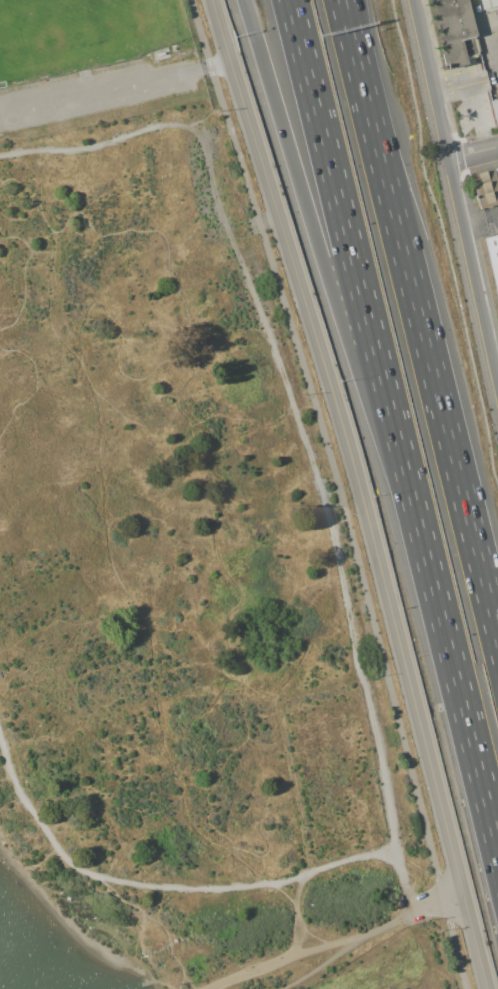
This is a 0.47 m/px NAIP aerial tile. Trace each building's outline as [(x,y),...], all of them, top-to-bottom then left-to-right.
[(444,65),(428,0),(468,0),(477,37),(473,37),(478,54),(466,57),(468,64),(450,69),(448,64),(444,65)] [(482,9),(480,0),(497,0),(497,5),(482,9)] [(490,102),(497,100),(497,126),(496,127),(490,102)] [(494,169),(497,168),(497,206),(480,211),(470,175),(494,169)] [(486,240),(497,237),(497,296),(488,252),(486,240)]
